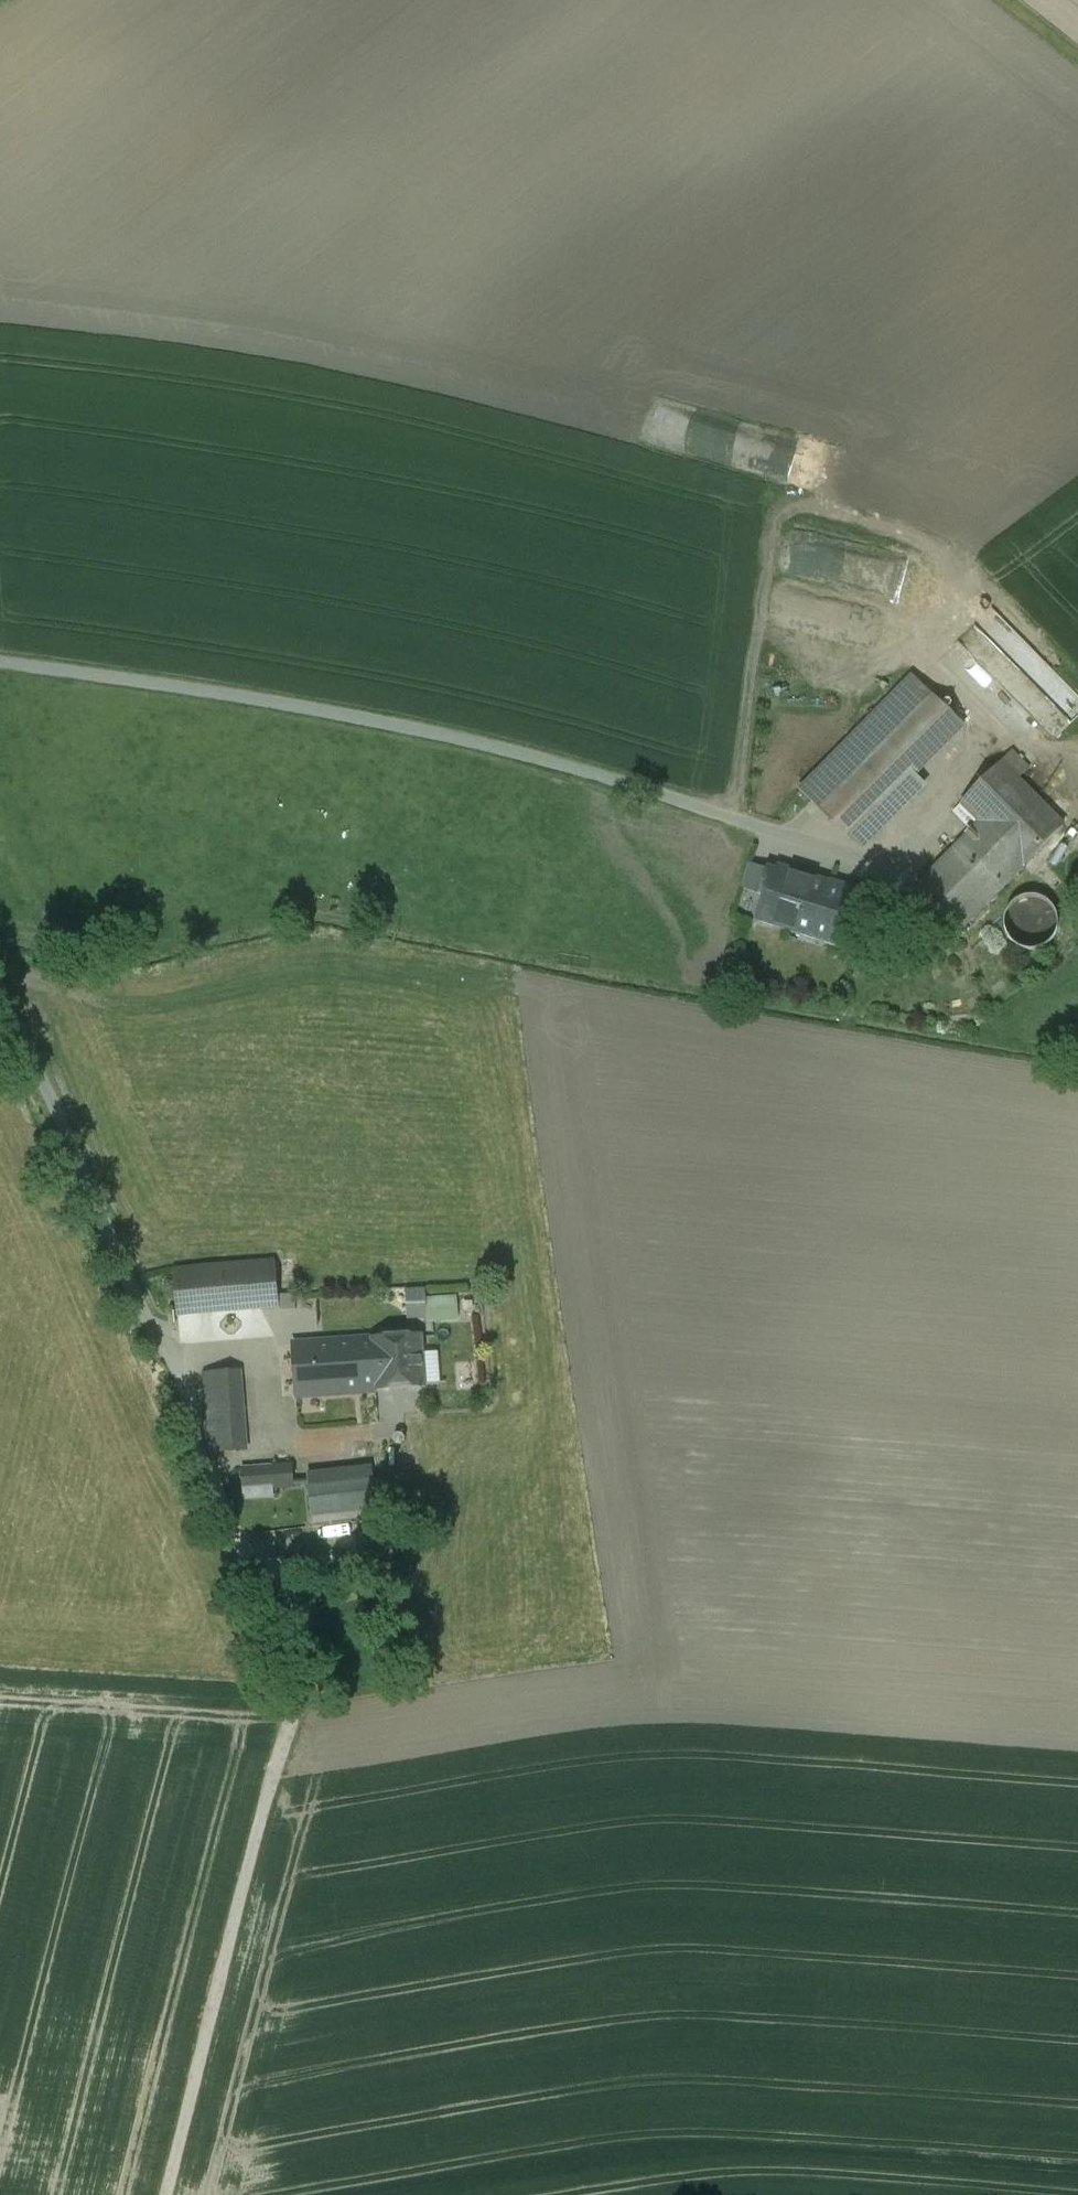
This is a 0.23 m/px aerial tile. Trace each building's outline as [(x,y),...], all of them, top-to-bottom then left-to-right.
[(913,676),(828,763),(847,782),(820,809),(851,840),(964,727),(913,676)] [(981,823),(916,889),(960,933),(1023,868),(1024,869),(1064,828),(1018,781),(1030,769),(1013,752),(962,804),(981,823)] [(759,893),(766,867),(750,863),(743,888),(759,893)] [(790,878),(769,871),(760,896),(765,898),(758,919),(794,931),(796,926),(848,943),(862,898),(848,894),(849,890),(830,884),(828,891),(809,885),(810,882),(790,875),(790,878)] [(1057,934),(1059,924),(1057,913),(1050,904),(1041,899),(1031,897),(1020,899),(1011,905),(1006,914),(1004,925),(1006,935),(1012,944),(1021,950),(1032,952),(1042,949),(1051,943),(1057,934)] [(276,1261),(173,1270),(178,1316),(280,1308),(276,1261)] [(408,1302),(428,1302),(428,1288),(408,1288),(408,1302)] [(456,1300),(432,1301),(433,1320),(458,1319),(456,1300)] [(422,1336),(295,1345),(300,1410),(317,1409),(315,1395),(376,1390),(377,1391),(425,1387),(422,1336)] [(240,1373),(205,1376),(211,1453),(245,1450),(240,1373)] [(376,1390),(315,1395),(317,1409),(300,1410),(301,1419),(378,1413),(377,1391),(376,1390)] [(293,1465),(242,1469),(244,1499),(273,1497),(273,1489),(294,1487),(293,1465)] [(372,1469),(308,1476),(312,1513),(376,1506),(373,1480),(372,1469)] [(387,1478),(373,1480),(376,1506),(390,1505),(387,1478)]
